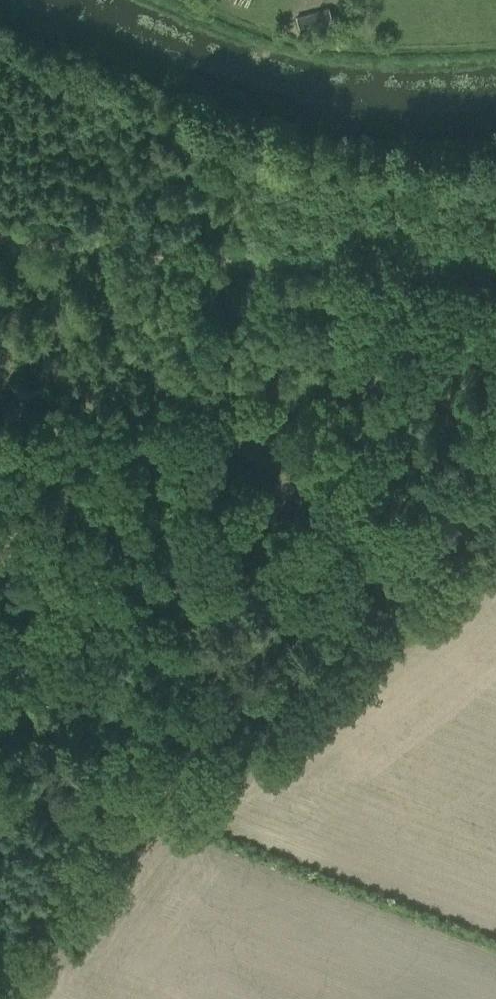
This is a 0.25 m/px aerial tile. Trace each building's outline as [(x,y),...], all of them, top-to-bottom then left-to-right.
[(296,16),(300,35),(334,26),(329,7),(296,16)]
